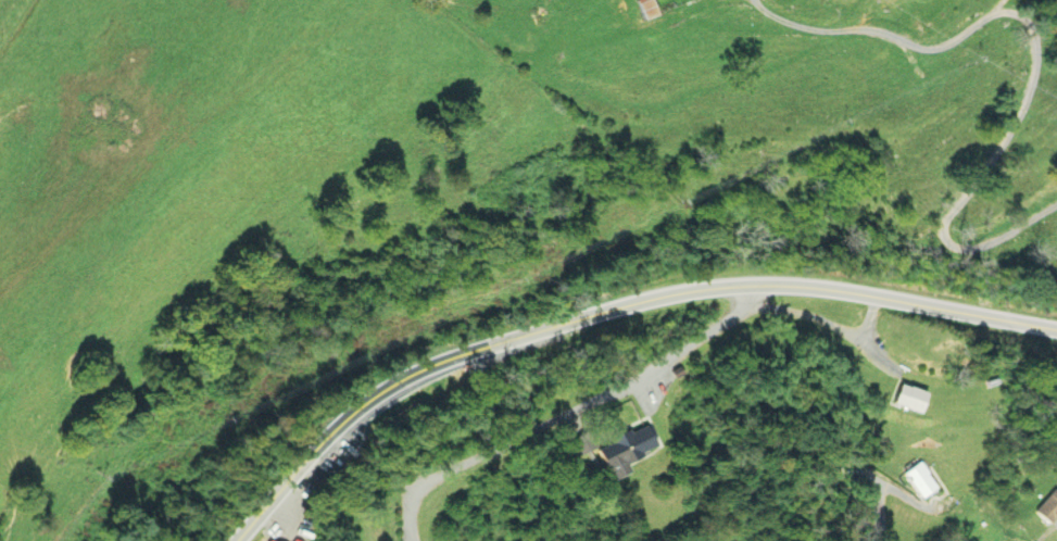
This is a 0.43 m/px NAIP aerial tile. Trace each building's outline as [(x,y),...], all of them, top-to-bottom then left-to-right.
[(655,13),(649,0),(632,0),(641,19),(655,13)] [(915,413),(924,393),(898,381),(889,401),(915,413)] [(622,460),(653,447),(643,424),(594,445),(607,477),(626,469),(622,460)] [(583,440),(579,434),(570,439),(577,452),(591,444),(587,437),(583,440)] [(900,472),(919,498),(936,487),(918,460),(900,472)] [(1054,488),(1033,510),(1047,524),(1056,514),(1056,491),(1054,488)]
